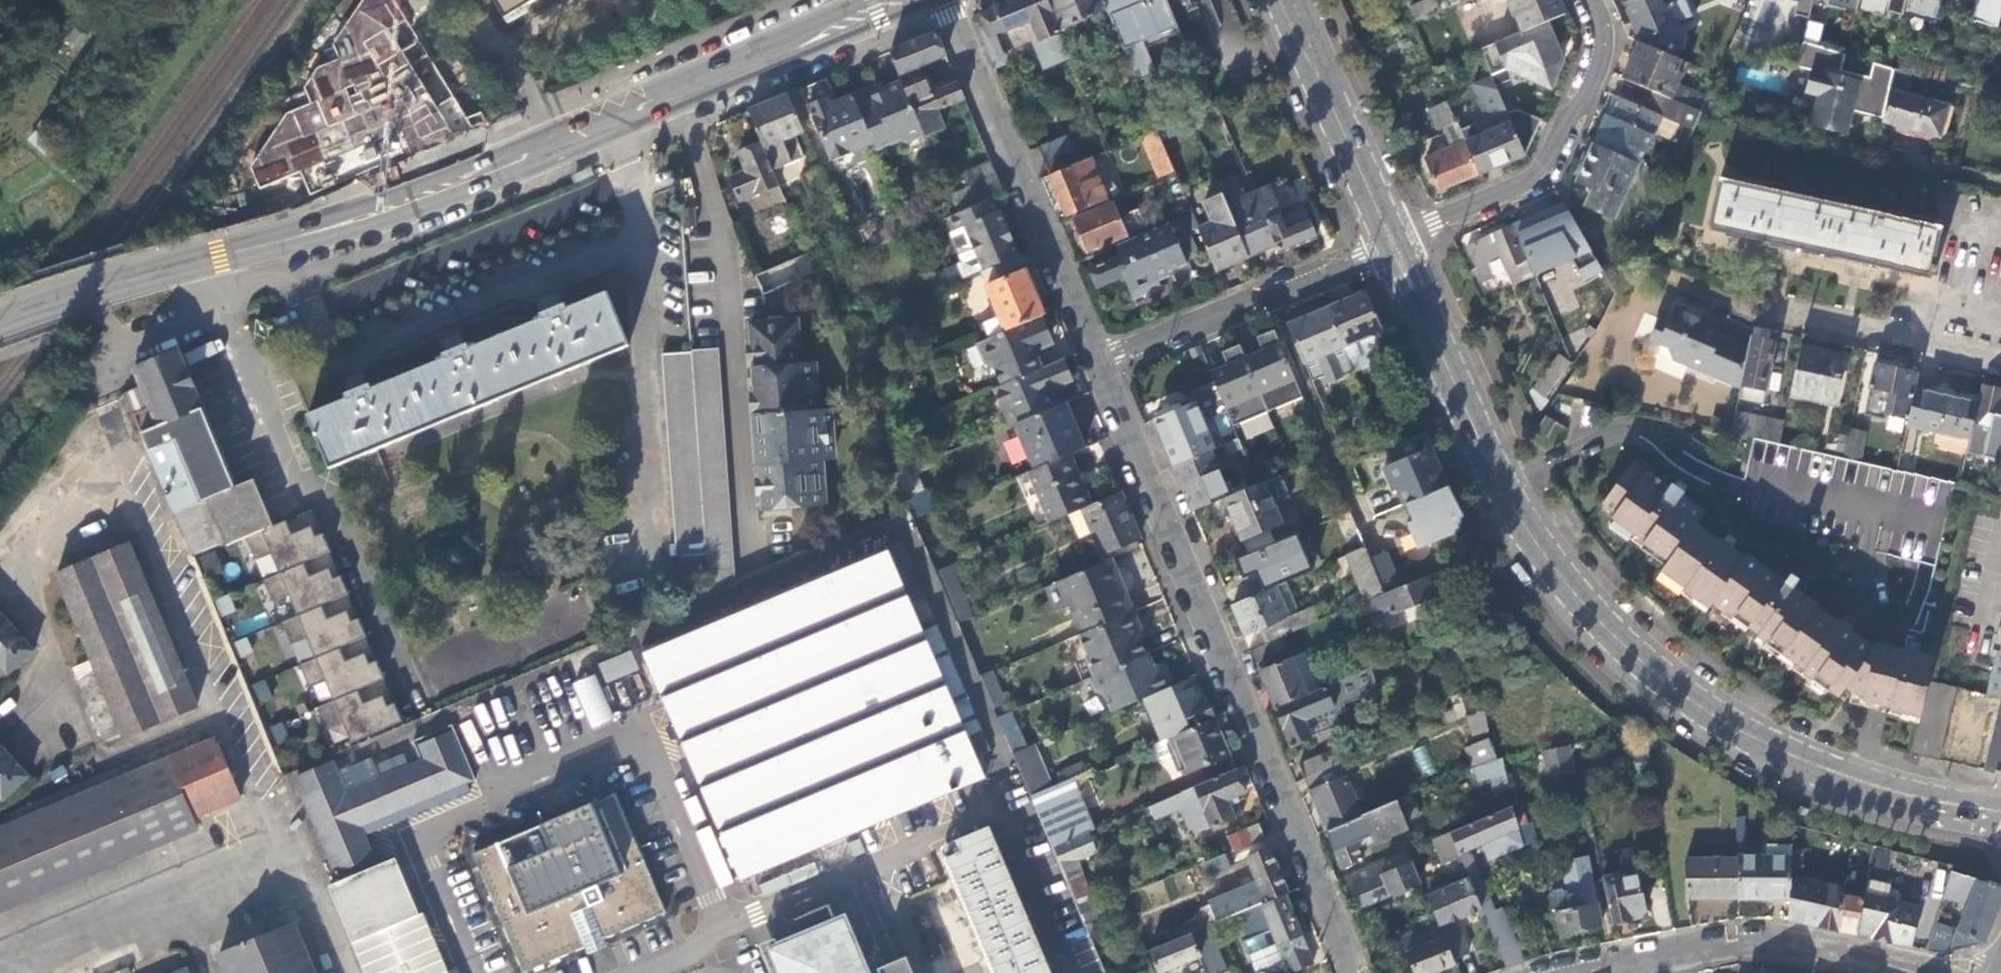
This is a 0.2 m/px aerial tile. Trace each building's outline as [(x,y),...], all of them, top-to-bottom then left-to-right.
[(309,194),(472,128),(393,0),(363,0),(252,166),(260,188),(300,172),(309,194)] [(507,18),(538,0),(497,0),(507,18)] [(1107,12),(1149,114),(1171,106),(1144,40),(1160,34),(1159,30),(1176,22),(1167,1),(1166,0),(1102,0),(1107,12)] [(1558,0),(1511,0),(1511,1),(1508,2),(1514,16),(1517,15),(1524,32),(1547,22),(1564,14),(1558,0)] [(1638,43),(1676,58),(1684,40),(1671,3),(1673,4),(1672,0),(1633,0),(1624,3),(1638,43)] [(1798,1),(1795,14),(1809,17),(1813,0),(1794,0),(1798,1)] [(1889,0),(1886,10),(1903,14),(1903,11),(1906,0),(1888,0),(1889,0)] [(1903,11),(1938,20),(1943,0),(1906,0),(1903,11)] [(2000,13),(2000,0),(1976,0),(1972,16),(1998,23),(2000,13)] [(1416,23),(1440,13),(1435,1),(1411,11),(1416,23)] [(1524,32),(1483,50),(1482,50),(1492,75),(1507,68),(1552,87),(1562,60),(1547,22),(1524,32)] [(808,101),(825,160),(873,146),(874,150),(945,130),(938,107),(963,100),(957,81),(929,89),(923,67),(946,61),(937,32),(890,45),(900,78),(830,98),(830,95),(808,101)] [(1676,58),(1638,43),(1624,79),(1653,91),(1701,112),(1708,97),(1677,84),(1687,62),(1676,58)] [(1913,56),(1909,71),(1912,72),(1924,75),(1927,63),(1928,60),(1913,56)] [(1954,71),(1927,63),(1924,75),(1951,82),(1954,71)] [(1909,71),(1898,68),(1884,121),(1941,136),(1950,103),(1907,91),(1912,72),(1909,71)] [(1479,174),(1526,155),(1492,75),(1473,84),(1485,114),(1459,126),(1467,143),(1479,174)] [(1984,79),(1981,90),(2000,96),(2000,83),(1984,79)] [(1693,130),(1701,112),(1653,91),(1645,109),(1625,101),(1604,148),(1640,164),(1642,164),(1662,117),(1693,130)] [(745,214),(785,201),(773,167),(808,156),(786,93),(747,106),(759,142),(733,150),(741,172),(732,175),(745,214)] [(1459,126),(1450,104),(1432,111),(1440,131),(1448,128),(1456,146),(1426,159),(1440,191),(1478,176),(1465,144),(1467,143),(1459,126)] [(1221,112),(1218,106),(1212,109),(1203,112),(1207,119),(1221,112)] [(1275,106),(1261,112),(1267,126),(1281,120),(1275,106)] [(1195,128),(1191,117),(1157,132),(1161,141),(1195,128)] [(1161,141),(1157,132),(1142,138),(1159,178),(1174,172),(1161,141)] [(1604,148),(1593,143),(1576,181),(1592,189),(1586,205),(1616,219),(1640,164),(1604,148)] [(1668,176),(1673,178),(1682,157),(1674,154),(1666,170),(1670,171),(1668,176)] [(802,158),(779,168),(787,184),(809,174),(802,158)] [(1050,177),(1066,217),(1107,200),(1091,160),(1050,177)] [(1223,196),(1249,258),(1276,247),(1258,203),(1254,193),(1244,197),(1241,191),(1240,190),(1235,178),(1218,184),(1223,196)] [(1864,263),(1930,277),(1931,274),(1937,275),(1939,266),(1933,266),(1941,228),(1720,181),(1709,230),(1786,246),(1785,251),(1795,252),(1795,249),(1855,262),(1854,266),(1863,268),(1864,263)] [(1173,189),(1185,218),(1192,215),(1180,186),(1173,189)] [(1272,186),(1254,193),(1258,203),(1276,195),(1272,186)] [(1276,247),(1279,253),(1317,236),(1302,202),(1282,210),(1276,195),(1258,203),(1276,247)] [(1216,271),(1249,258),(1223,196),(1204,203),(1212,222),(1197,228),(1216,271)] [(996,212),(991,201),(959,214),(944,220),(950,233),(964,227),(977,258),(982,272),(999,265),(1020,257),(1000,211),(996,212)] [(1075,220),(1088,252),(1127,236),(1114,203),(1075,220)] [(1565,203),(1514,225),(1528,259),(1535,275),(1572,258),(1585,279),(1603,270),(1565,203)] [(696,209),(684,210),(685,227),(697,227),(696,209)] [(1190,230),(1197,228),(1192,215),(1185,218),(1190,230)] [(1171,224),(1115,247),(1119,256),(1090,268),(1098,288),(1128,275),(1130,280),(1127,281),(1133,296),(1161,285),(1156,276),(1186,263),(1171,224)] [(1514,284),(1535,275),(1528,259),(1526,259),(1512,226),(1493,234),(1506,264),(1514,284)] [(1506,264),(1493,234),(1482,239),(1495,268),(1506,264)] [(1495,268),(1482,239),(1470,245),(1483,276),(1495,271),(1495,268)] [(756,275),(763,292),(813,272),(806,255),(756,275)] [(1024,268),(1020,257),(999,265),(1003,275),(1024,268)] [(982,272),(977,258),(958,265),(964,280),(981,273),(982,272)] [(928,278),(934,292),(964,280),(958,265),(928,278)] [(1044,316),(1024,268),(1003,275),(999,265),(982,272),(981,273),(998,316),(977,325),(983,341),(1041,317),(1044,316)] [(576,368),(631,346),(609,292),(570,308),(568,303),(544,313),(546,318),(473,348),(471,343),(446,353),(448,358),(376,387),(374,383),(349,393),(351,398),(310,415),(333,468),(374,451),(576,368)] [(1349,358),(1389,343),(1367,293),(1327,309),(1344,348),(1349,358)] [(1740,388),(1749,345),(1712,330),(1706,322),(1708,318),(1673,305),(1666,324),(1657,320),(1648,342),(1666,349),(1672,361),(1740,388)] [(1344,348),(1327,309),(1290,325),(1306,363),(1344,348)] [(844,313),(837,316),(843,329),(850,326),(844,313)] [(983,341),(977,343),(985,365),(994,366),(1001,384),(1042,368),(1035,351),(1032,343),(1046,338),(1048,332),(1041,317),(983,341)] [(752,321),(753,343),(753,359),(755,370),(755,384),(756,390),(757,413),(759,446),(760,459),(761,476),(763,494),(763,509),(823,503),(821,458),(830,458),(827,407),(818,407),(816,361),(801,362),(799,319),(752,321)] [(1770,339),(1773,330),(1755,326),(1753,336),(1751,335),(1749,345),(1741,384),(1765,390),(1777,341),(1770,339)] [(1264,353),(1247,360),(1269,413),(1305,398),(1276,330),(1258,338),(1264,353)] [(1032,343),(1035,351),(1053,343),(1048,332),(1046,338),(1032,343)] [(1844,355),(1801,345),(1791,394),(1833,403),(1844,355)] [(1229,367),(1212,374),(1228,414),(1234,428),(1269,413),(1247,360),(1241,346),(1223,353),(1229,367)] [(693,353),(707,554),(709,592),(736,581),(719,349),(693,350),(693,353)] [(182,350),(135,368),(143,388),(151,408),(134,415),(175,514),(238,486),(182,350)] [(663,354),(677,555),(707,554),(693,353),(663,354)] [(1533,389),(1544,397),(1570,363),(1558,355),(1533,389)] [(1072,383),(1063,359),(1042,368),(1001,384),(993,388),(1009,427),(1017,423),(1056,407),(1051,392),(1072,383)] [(1886,411),(1907,417),(1918,372),(1875,362),(1870,387),(1890,392),(1886,411)] [(1993,437),(1993,431),(2000,432),(2000,386),(1983,383),(1972,433),(1993,437)] [(1970,436),(1978,400),(1916,387),(1908,423),(1970,436)] [(143,388),(126,395),(134,415),(151,408),(143,388)] [(751,413),(757,413),(756,390),(749,391),(751,413)] [(1155,420),(1174,465),(1213,449),(1216,448),(1197,402),(1155,420)] [(1083,448),(1063,404),(1056,407),(1017,423),(1036,468),(1072,453),(1083,448)] [(1737,410),(1732,433),(1781,444),(1785,421),(1737,410)] [(1234,428),(1228,414),(1217,418),(1227,443),(1239,438),(1234,428)] [(1540,433),(1549,437),(1557,422),(1549,418),(1540,433)] [(1868,421),(1852,418),(1848,436),(1844,457),(1859,460),(1868,421)] [(1403,460),(1385,467),(1395,491),(1399,490),(1406,505),(1408,504),(1449,486),(1427,433),(1396,446),(1403,460)] [(1839,435),(1835,455),(1844,457),(1848,436),(1839,435)] [(1373,442),(1377,451),(1384,448),(1380,439),(1373,442)] [(1225,447),(1228,455),(1241,450),(1237,442),(1225,447)] [(1213,449),(1174,465),(1194,511),(1224,499),(1232,496),(1213,449)] [(1072,453),(1036,468),(1017,476),(1026,497),(1039,492),(1051,522),(1065,516),(1094,503),(1072,453)] [(1278,477),(1293,470),(1288,458),(1253,472),(1259,484),(1278,477)] [(1800,587),(1806,580),(1799,574),(1793,582),(1753,554),(1752,557),(1738,547),(1743,540),(1735,534),(1730,540),(1728,538),(1726,541),(1703,524),(1712,512),(1688,495),(1695,486),(1686,480),(1681,486),(1679,484),(1677,487),(1640,462),(1612,506),(1622,513),(1618,518),(1650,540),(1649,543),(1675,561),(1668,571),(1700,593),(1698,595),(1712,605),(1714,602),(1728,612),(1730,610),(1763,632),(1761,635),(1822,678),(1820,680),(1843,696),(1852,685),(1869,697),(1882,648),(1857,630),(1863,622),(1854,615),(1849,621),(1847,619),(1845,622),(1822,605),(1823,604),(1811,595),(1800,587)] [(915,466),(901,471),(896,473),(915,520),(917,519),(932,513),(923,492),(925,490),(915,466)] [(1281,485),(1278,477),(1259,484),(1232,496),(1224,499),(1248,554),(1279,541),(1274,529),(1286,524),(1272,489),(1281,485)] [(256,479),(238,486),(175,514),(194,560),(247,537),(275,525),(256,479)] [(1449,486),(1408,504),(1415,520),(1409,523),(1419,547),(1461,529),(1464,520),(1449,486)] [(1137,539),(1118,493),(1094,503),(1065,516),(1076,540),(1094,533),(1104,554),(1137,539)] [(949,505),(932,513),(917,519),(939,569),(954,562),(938,524),(955,517),(949,505)] [(275,525),(247,537),(256,559),(272,553),(282,574),(333,552),(324,533),(317,536),(314,529),(321,526),(314,509),(275,525)] [(1248,554),(1236,559),(1244,579),(1257,573),(1266,591),(1280,585),(1316,569),(1301,532),(1279,541),(1248,554)] [(887,545),(976,755),(989,749),(901,540),(887,545)] [(80,680),(106,741),(126,732),(128,738),(199,707),(129,543),(58,574),(100,671),(80,680)] [(985,776),(976,755),(887,545),(643,649),(743,880),(985,776)] [(1354,606),(1388,593),(1373,558),(1368,548),(1350,555),(1365,593),(1350,599),(1354,606)] [(282,574),(265,580),(275,602),(291,596),(299,616),(350,595),(342,575),(335,578),(332,571),(339,568),(333,552),(282,574)] [(1389,552),(1373,558),(1388,593),(1404,586),(1389,552)] [(1132,612),(1110,560),(1058,581),(1069,606),(1073,604),(1085,632),(1132,612)] [(954,562),(939,569),(961,623),(975,617),(954,562)] [(1378,621),(1380,626),(1393,621),(1390,615),(1438,594),(1441,600),(1465,590),(1455,567),(1368,604),(1375,621),(1378,621)] [(1816,588),(1806,580),(1800,587),(1811,595),(1816,588)] [(1280,585),(1234,607),(1246,634),(1262,628),(1271,624),(1277,638),(1314,623),(1308,609),(1292,615),(1280,585)] [(299,616),(283,623),(293,645),(309,638),(317,658),(368,637),(360,618),(353,621),(350,613),(357,610),(350,595),(299,616)] [(1317,606),(1308,609),(1314,623),(1323,620),(1317,606)] [(9,674),(35,649),(0,611),(0,665),(9,674)] [(1140,629),(1132,612),(1085,632),(1065,641),(1075,665),(1087,660),(1094,677),(1147,655),(1136,630),(1140,629)] [(1262,628),(1268,642),(1277,638),(1271,624),(1262,628)] [(1472,642),(1469,627),(1457,632),(1462,646),(1472,642)] [(1253,650),(1257,662),(1291,648),(1286,636),(1253,650)] [(317,658),(301,665),(311,687),(327,680),(335,701),(386,680),(378,660),(371,663),(368,656),(375,653),(368,637),(317,658)] [(1895,708),(1920,715),(1929,680),(1935,657),(1922,653),(1925,644),(1914,641),(1913,647),(1910,647),(1909,648),(1895,708)] [(597,663),(605,683),(638,670),(631,650),(597,663)] [(1307,651),(1261,670),(1276,707),(1323,688),(1307,651)] [(2000,651),(1989,694),(2000,697),(2000,651)] [(1158,673),(1150,654),(1147,655),(1094,677),(1090,679),(1095,691),(1106,696),(1112,712),(1145,699),(1175,686),(1168,669),(1158,673)] [(1075,665),(1082,683),(1090,679),(1094,677),(1087,660),(1075,665)] [(571,683),(593,727),(614,716),(592,672),(571,683)] [(993,672),(981,677),(994,705),(1005,700),(993,672)] [(1483,710),(1487,709),(1485,698),(1482,697),(1477,682),(1481,681),(1479,675),(1469,677),(1470,681),(1450,687),(1454,709),(1445,713),(1451,726),(1461,721),(1461,720),(1467,717),(1483,710)] [(265,679),(251,684),(259,703),(272,698),(265,679)] [(1203,702),(1192,679),(1175,686),(1145,699),(1162,741),(1168,738),(1215,719),(1207,700),(1203,702)] [(335,701),(319,707),(329,730),(345,723),(353,743),(404,722),(396,703),(389,705),(386,698),(393,696),(386,680),(335,701)] [(1920,715),(1912,747),(1910,752),(1939,759),(1957,686),(1929,680),(1920,715)] [(478,723),(509,798),(602,759),(570,684),(478,723)] [(1323,688),(1276,707),(1293,746),(1321,735),(1313,716),(1335,706),(1327,687),(1323,688)] [(1985,770),(2000,774),(2000,706),(1985,770)] [(1488,732),(1483,710),(1467,717),(1474,734),(1488,732)] [(1014,712),(999,717),(1009,749),(1024,744),(1014,712)] [(1230,755),(1215,719),(1168,738),(1184,774),(1230,755)] [(1647,745),(1645,733),(1631,735),(1633,747),(1647,745)] [(297,782),(335,874),(373,857),(361,828),(470,783),(450,735),(420,747),(426,762),(348,794),(335,766),(297,782)] [(201,736),(9,817),(13,827),(205,746),(201,736)] [(1489,764),(1499,760),(1492,740),(1477,745),(1484,765),(1489,764)] [(9,817),(0,821),(0,912),(198,830),(194,820),(242,800),(218,741),(205,746),(13,827),(9,817)] [(4,802),(30,777),(0,745),(0,797),(4,802)] [(1035,745),(1014,754),(1032,795),(1053,787),(1035,745)] [(1424,745),(1412,750),(1423,776),(1435,771),(1424,745)] [(1570,768),(1566,746),(1516,755),(1521,776),(1570,768)] [(1300,765),(1306,779),(1331,769),(1342,765),(1335,749),(1300,765)] [(1508,782),(1502,759),(1499,760),(1489,764),(1495,785),(1508,782)] [(1083,763),(1058,773),(1062,783),(1087,773),(1083,763)] [(1246,792),(1237,769),(1150,806),(1155,818),(1189,804),(1190,807),(1202,802),(1213,828),(1235,819),(1227,800),(1234,797),(1246,792)] [(1331,769),(1306,779),(1327,827),(1363,813),(1348,776),(1337,780),(1331,769)] [(1053,787),(1032,795),(1053,847),(1089,832),(1093,830),(1086,810),(1104,802),(1091,771),(1087,773),(1062,783),(1053,787)] [(476,853),(526,971),(667,909),(618,792),(476,853)] [(1419,793),(1364,815),(1365,816),(1329,831),(1344,867),(1364,859),(1357,841),(1374,835),(1377,842),(1415,827),(1412,819),(1427,813),(1419,793)] [(682,801),(694,825),(708,819),(696,795),(682,801)] [(1241,816),(1234,797),(1227,800),(1235,819),(1241,816)] [(1483,844),(1490,860),(1524,846),(1514,806),(1451,832),(1460,854),(1471,878),(1481,904),(1492,900),(1473,855),(1471,856),(1468,850),(1483,844)] [(1233,850),(1264,838),(1258,824),(1228,837),(1233,850)] [(930,853),(984,972),(1052,972),(1054,972),(989,827),(930,853)] [(1089,832),(1053,847),(1076,900),(1092,894),(1077,859),(1097,850),(1089,832)] [(1460,854),(1451,832),(1432,839),(1440,861),(1460,854)] [(1260,904),(1288,892),(1269,849),(1248,857),(1257,882),(1211,901),(1212,905),(1204,908),(1199,917),(1203,927),(1210,925),(1260,904)] [(1417,869),(1408,850),(1348,876),(1361,907),(1389,896),(1391,898),(1407,892),(1405,889),(1400,876),(1417,869)] [(1226,854),(1201,863),(1207,876),(1230,867),(1226,854)] [(1791,876),(1792,854),(1738,854),(1738,857),(1738,897),(1790,897),(1791,876)] [(1686,856),(1686,896),(1738,897),(1738,857),(1686,856)] [(342,886),(376,972),(460,972),(414,857),(342,886)] [(1400,876),(1405,889),(1422,883),(1417,869),(1400,876)] [(1952,872),(1944,899),(1972,907),(1964,933),(1987,940),(1998,914),(2000,905),(2000,885),(1952,872)] [(1603,876),(1613,925),(1633,920),(1632,915),(1646,911),(1639,875),(1623,877),(1623,873),(1603,876)] [(1790,897),(1789,917),(1838,928),(1842,894),(1844,894),(1844,888),(1791,876),(1790,897)] [(1453,922),(1483,909),(1481,904),(1471,878),(1428,896),(1438,920),(1445,936),(1457,931),(1453,922)] [(1865,898),(1863,898),(1863,900),(1856,932),(1909,945),(1920,905),(1877,895),(1880,884),(1869,881),(1865,898)] [(1856,932),(1863,900),(1844,895),(1846,888),(1844,888),(1844,894),(1842,894),(1838,928),(1856,932)] [(1553,897),(1562,934),(1601,927),(1597,905),(1578,909),(1574,892),(1553,897)] [(1092,894),(1076,900),(1085,922),(1100,916),(1092,894)] [(1263,906),(1279,945),(1303,936),(1286,896),(1263,906)] [(1497,910),(1492,900),(1481,904),(1483,909),(1486,916),(1497,910)] [(1497,910),(1486,916),(1508,968),(1526,962),(1503,907),(1497,910)] [(767,922),(775,941),(790,935),(782,916),(767,922)] [(783,972),(870,972),(847,917),(772,949),(783,972)] [(1402,936),(1417,972),(1432,972),(1457,963),(1455,960),(1445,936),(1438,920),(1402,936)] [(1210,925),(1203,927),(1197,930),(1216,963),(1224,960),(1210,925)] [(227,972),(315,972),(295,926),(220,957),(227,972)] [(1271,930),(1242,942),(1255,972),(1288,972),(1283,960),(1271,930)] [(1461,930),(1457,931),(1445,936),(1455,960),(1471,953),(1461,930)] [(1150,950),(1159,972),(1162,972),(1201,957),(1191,932),(1150,950)] [(1288,972),(1292,972),(1306,968),(1300,954),(1283,960),(1288,972)]
